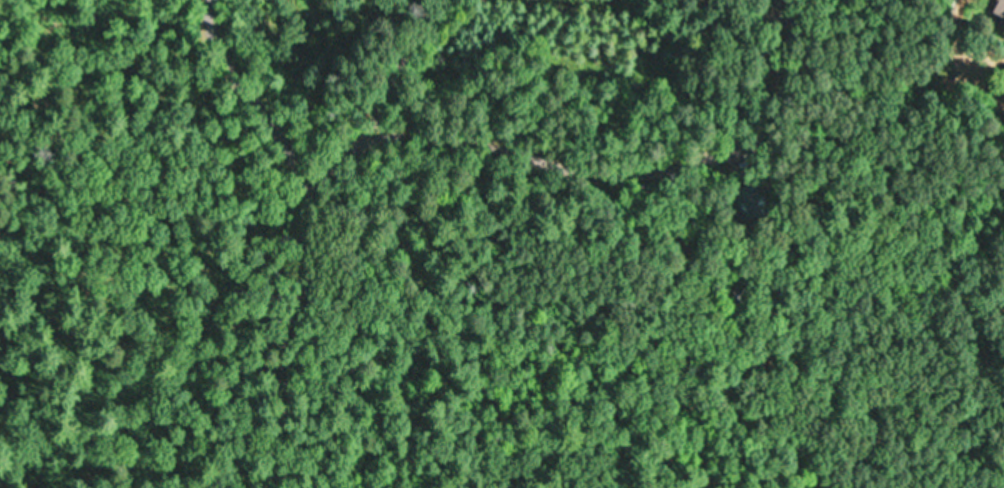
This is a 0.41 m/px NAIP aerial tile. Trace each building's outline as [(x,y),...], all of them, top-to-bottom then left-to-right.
[(1003,18),(1003,0),(984,0),(980,10),(1003,18)]
